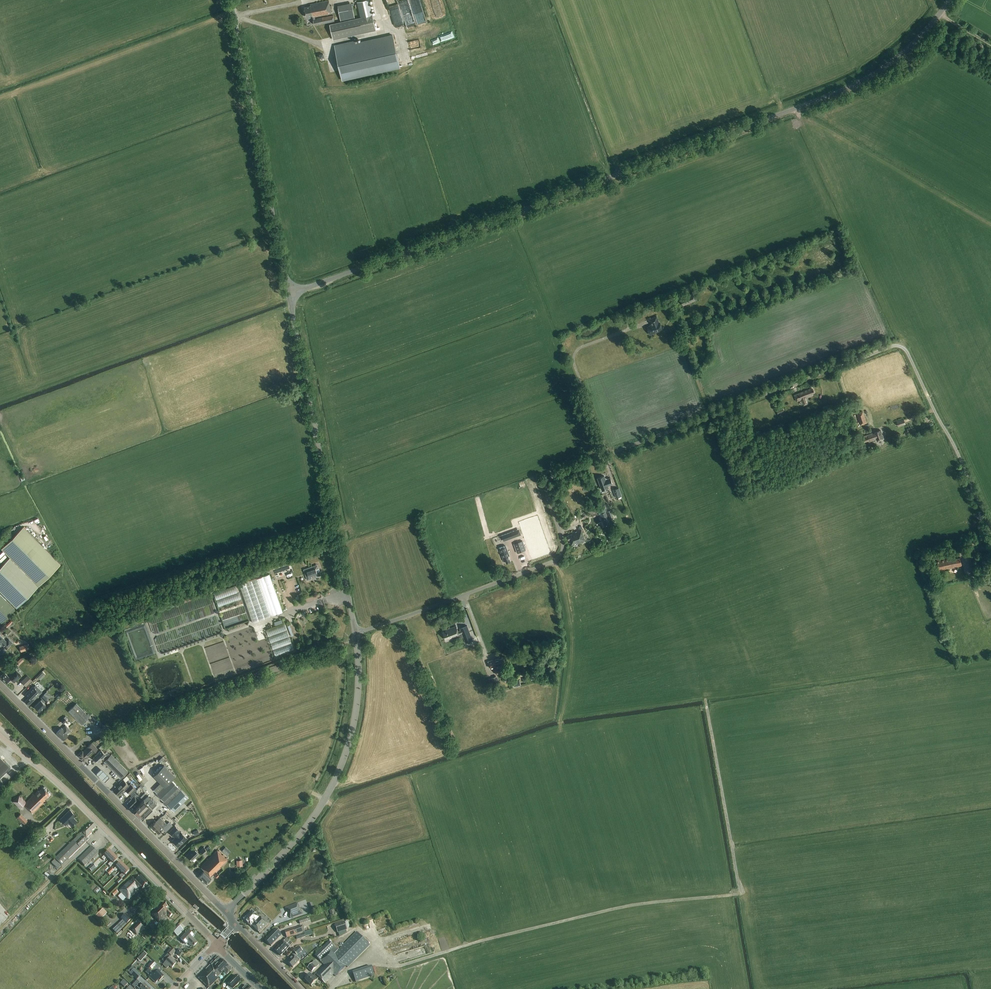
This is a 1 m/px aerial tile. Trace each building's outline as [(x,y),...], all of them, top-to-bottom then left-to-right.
[(333,39),(376,30),(374,20),(372,21),(371,16),(373,15),(369,0),(366,0),(357,2),(360,18),(330,24),(333,39)] [(408,19),(407,19),(409,27),(418,25),(411,0),(402,0),(408,19)] [(304,7),(306,17),(312,16),(314,24),(317,24),(318,25),(334,22),(333,15),(316,18),(316,19),(315,20),(315,17),(331,14),(329,1),(310,4),(310,6),(304,7)] [(351,3),(337,6),(341,20),(355,17),(351,3)] [(342,80),(400,67),(393,35),(355,44),(355,41),(335,46),(342,80)] [(680,299),(683,305),(697,300),(695,293),(680,299)] [(647,327),(650,335),(662,330),(659,322),(656,316),(649,319),(651,325),(647,327)] [(794,395),(796,401),(801,399),(804,405),(808,403),(806,398),(813,395),(812,394),(814,393),(813,389),(812,390),(811,388),(794,395)] [(862,411),(857,413),(859,420),(865,418),(862,411)] [(896,422),(898,427),(906,424),(904,419),(896,422)] [(884,439),(883,435),(882,436),(881,434),(882,433),(881,430),(874,432),(874,433),(873,434),(872,433),(864,436),(863,437),(865,442),(868,441),(869,442),(875,440),(875,439),(876,439),(877,442),(884,439)] [(602,490),(608,487),(608,486),(613,484),(610,478),(607,479),(605,478),(604,476),(598,478),(602,490)] [(621,496),(622,496),(619,488),(613,490),(616,498),(618,497),(621,496)] [(606,512),(600,514),(604,526),(610,524),(606,512)] [(10,558),(0,567),(0,591),(17,607),(38,586),(60,564),(23,527),(1,549),(10,558)] [(577,532),(575,532),(575,531),(572,533),(572,534),(567,536),(569,540),(570,540),(572,544),(576,543),(578,542),(579,543),(585,541),(581,529),(577,531),(577,532)] [(514,531),(502,535),(504,541),(516,536),(514,531)] [(968,540),(971,547),(985,542),(982,535),(968,540)] [(523,541),(515,543),(519,553),(526,550),(523,541)] [(511,562),(509,555),(506,546),(499,548),(504,561),(505,561),(506,563),(511,562)] [(953,555),(937,559),(939,571),(962,566),(960,559),(954,560),(953,555)] [(321,575),(317,565),(304,569),(307,580),(312,578),(311,576),(316,574),(316,577),(321,575)] [(239,585),(253,623),(283,612),(269,574),(239,585)] [(1,623),(15,609),(0,594),(0,623),(1,623)] [(449,630),(443,632),(446,640),(452,638),(453,638),(460,635),(459,634),(462,633),(466,643),(473,640),(467,625),(460,628),(461,630),(458,631),(456,626),(449,629),(449,630)] [(12,643),(8,639),(6,641),(0,635),(0,646),(2,644),(6,649),(12,643)] [(21,658),(17,662),(14,665),(17,668),(24,660),(21,658)] [(488,661),(489,668),(495,667),(496,669),(495,670),(496,675),(503,673),(501,666),(504,665),(502,659),(499,659),(488,661)] [(0,676),(7,683),(11,679),(14,682),(21,676),(15,669),(8,676),(4,672),(0,676)] [(26,686),(32,680),(27,675),(21,681),(26,686)] [(29,697),(25,701),(28,704),(29,704),(30,704),(42,692),(35,685),(33,687),(33,686),(25,694),(29,697)] [(34,706),(39,711),(45,705),(43,702),(44,700),(45,701),(48,699),(44,694),(41,697),(42,698),(41,700),(34,706)] [(76,703),(69,711),(82,724),(89,717),(76,703)] [(62,728),(56,733),(63,740),(68,734),(67,734),(70,730),(65,725),(62,728)] [(82,751),(78,755),(84,761),(88,757),(88,756),(92,752),(93,753),(98,749),(92,743),(83,751),(82,751)] [(128,771),(111,754),(108,757),(101,750),(93,758),(98,762),(100,760),(101,760),(102,759),(104,761),(121,778),(128,771)] [(4,760),(0,764),(0,776),(10,766),(4,760)] [(139,765),(132,770),(138,779),(143,776),(140,772),(143,770),(139,765)] [(160,782),(171,772),(164,765),(154,775),(160,782)] [(101,769),(100,769),(96,772),(96,774),(103,781),(105,781),(108,777),(108,776),(101,769)] [(171,772),(160,782),(165,786),(157,794),(165,801),(179,787),(171,780),(175,776),(171,772)] [(124,780),(114,791),(118,795),(121,792),(122,792),(123,793),(124,792),(126,790),(130,794),(135,788),(131,784),(130,784),(129,785),(125,782),(129,778),(126,776),(123,779),(124,780)] [(50,794),(43,787),(39,791),(38,790),(26,802),(19,795),(13,801),(20,808),(24,804),(33,813),(45,801),(44,800),(50,794)] [(188,797),(179,787),(165,801),(174,811),(188,797)] [(132,798),(127,803),(131,807),(135,803),(136,804),(140,800),(135,796),(138,793),(136,791),(130,797),(132,798)] [(144,799),(133,809),(142,818),(157,803),(151,797),(146,802),(144,799)] [(75,815),(70,809),(60,819),(66,825),(68,822),(72,826),(77,821),(73,817),(75,815)] [(24,824),(28,820),(21,813),(17,817),(24,824)] [(9,819),(17,827),(21,824),(13,816),(9,819)] [(156,821),(151,826),(158,833),(162,829),(166,832),(166,831),(171,826),(172,825),(169,821),(166,824),(160,817),(156,821)] [(58,870),(86,842),(84,839),(86,837),(87,838),(92,832),(96,828),(92,824),(88,828),(87,827),(81,833),(52,863),(58,870)] [(179,830),(175,826),(169,832),(173,836),(174,835),(175,837),(172,840),(173,841),(173,842),(174,844),(175,844),(178,846),(181,843),(181,844),(190,836),(189,836),(187,838),(181,832),(180,832),(179,830)] [(35,848),(48,836),(42,830),(29,843),(35,848)] [(78,860),(85,866),(98,853),(92,847),(78,860)] [(200,851),(204,855),(208,851),(204,847),(200,851)] [(186,855),(192,861),(199,854),(197,852),(198,851),(196,850),(197,850),(195,848),(194,849),(193,848),(189,852),(189,853),(186,855)] [(204,870),(199,876),(206,883),(211,878),(210,877),(227,860),(217,850),(201,867),(204,870)] [(113,855),(109,851),(101,858),(103,861),(107,857),(109,860),(113,855)] [(113,855),(109,860),(111,862),(108,865),(110,867),(113,864),(118,860),(113,855)] [(125,867),(120,862),(116,867),(113,870),(114,871),(115,872),(118,869),(120,871),(125,867)] [(125,867),(120,871),(122,873),(119,877),(121,879),(124,876),(125,876),(129,871),(125,867)] [(203,881),(196,874),(192,878),(199,885),(203,881)] [(147,883),(140,876),(135,881),(132,877),(119,890),(129,901),(137,893),(136,892),(141,888),(142,888),(147,883)] [(167,907),(164,903),(160,907),(159,907),(152,914),(160,922),(167,915),(169,917),(172,915),(165,908),(167,907)] [(298,903),(287,907),(293,918),(303,914),(298,903)] [(252,911),(247,917),(244,920),(251,927),(252,926),(259,933),(269,923),(262,917),(260,919),(252,911)] [(100,912),(96,916),(100,920),(104,916),(100,912)] [(116,934),(130,921),(124,915),(120,918),(122,921),(112,930),(116,934)] [(346,931),(348,930),(347,929),(350,927),(348,921),(345,922),(345,921),(335,925),(338,933),(339,937),(347,932),(346,931)] [(131,930),(132,930),(136,935),(136,934),(137,935),(145,928),(144,927),(139,922),(131,930)] [(176,927),(172,931),(177,936),(181,931),(182,930),(178,925),(176,927)] [(319,927),(320,933),(324,932),(325,935),(328,934),(326,925),(319,927)] [(305,932),(303,926),(285,932),(287,938),(297,935),(297,934),(305,932)] [(269,936),(265,940),(270,945),(271,946),(275,942),(274,941),(281,934),(275,929),(268,935),(269,936)] [(189,931),(188,931),(180,939),(186,944),(188,943),(193,948),(197,943),(193,938),(194,936),(189,931)] [(310,975),(305,980),(311,986),(316,981),(319,978),(324,983),(333,974),(336,977),(346,966),(348,968),(370,945),(357,932),(338,950),(329,942),(315,956),(324,966),(312,977),(310,975)] [(283,942),(275,950),(281,956),(289,947),(287,945),(290,942),(290,941),(287,938),(283,942)] [(294,951),(298,956),(303,951),(299,947),(294,951)] [(175,952),(171,948),(167,953),(168,954),(162,960),(164,963),(163,965),(167,969),(169,966),(172,968),(176,964),(170,958),(175,952)] [(288,963),(293,968),(300,961),(295,955),(288,963)] [(209,967),(198,978),(209,988),(218,979),(218,978),(220,975),(219,975),(223,971),(227,975),(231,970),(228,967),(221,960),(218,958),(211,965),(210,965),(209,967)] [(159,982),(163,977),(160,973),(158,971),(154,968),(156,966),(152,962),(148,966),(152,970),(150,972),(151,974),(149,977),(155,983),(158,980),(159,982)] [(308,968),(312,972),(319,965),(316,962),(313,965),(312,964),(308,968)] [(372,966),(353,972),(356,982),(375,976),(372,966)] [(140,975),(134,969),(130,974),(136,979),(140,975)] [(128,982),(130,980),(123,973),(121,975),(128,982)] [(238,977),(237,975),(236,975),(233,978),(227,984),(232,988),(233,988),(236,986),(237,986),(239,984),(238,983),(241,980),(238,978),(238,977)] [(390,981),(395,977),(393,975),(389,979),(388,978),(385,980),(387,983),(390,981)] [(129,987),(127,985),(128,984),(124,980),(120,984),(124,988),(126,986),(128,988),(127,988),(133,988),(130,986),(129,987)]
